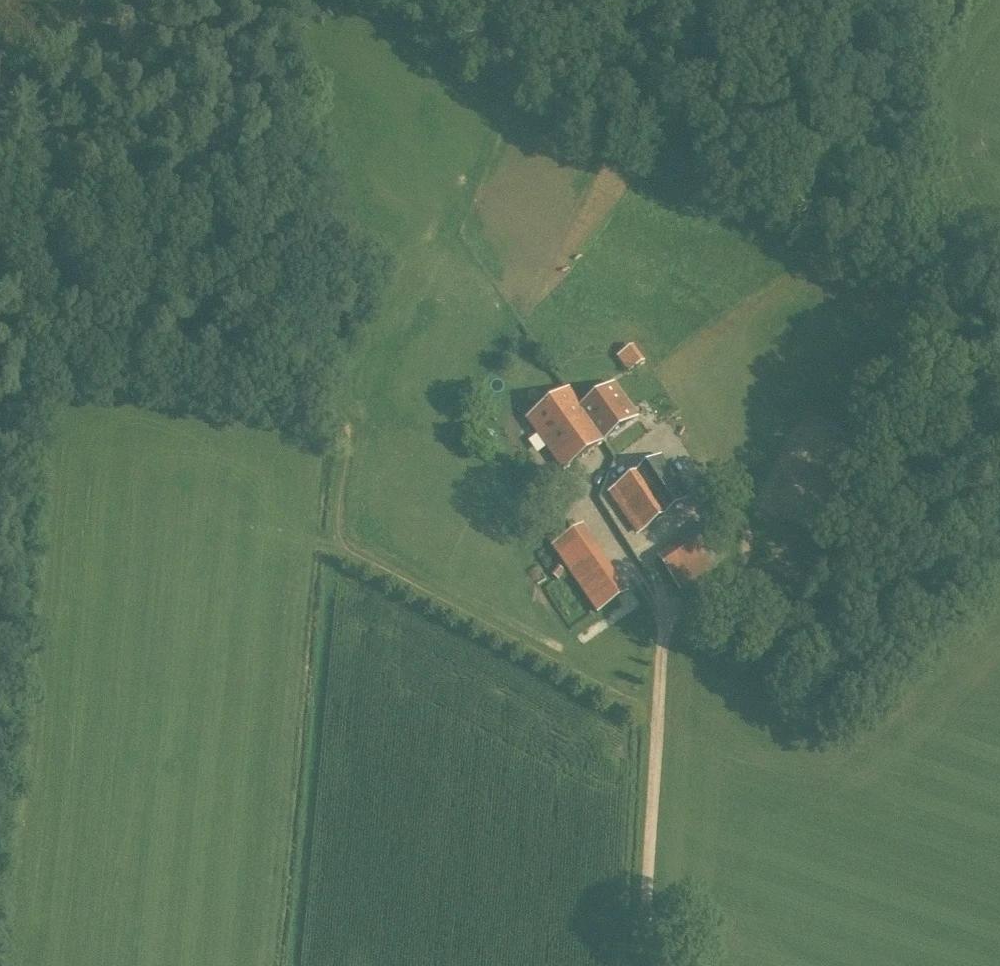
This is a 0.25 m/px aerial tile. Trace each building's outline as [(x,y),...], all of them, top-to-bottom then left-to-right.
[(631,369),(648,357),(637,341),(620,353),(631,369)] [(613,383),(581,405),(583,408),(581,410),(603,441),(637,418),(613,383)] [(583,408),(581,405),(569,389),(527,418),(563,470),(603,441),(581,410),(583,408)] [(663,454),(608,492),(637,533),(691,496),(663,454)] [(552,546),(597,614),(629,593),(583,524),(552,546)] [(726,557),(704,525),(657,558),(680,590),(726,557)]
